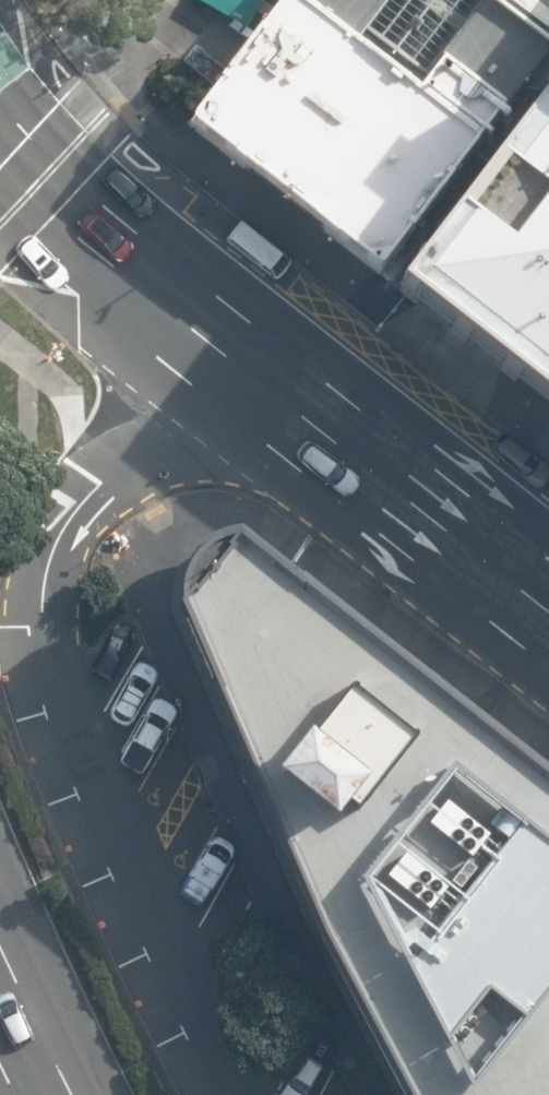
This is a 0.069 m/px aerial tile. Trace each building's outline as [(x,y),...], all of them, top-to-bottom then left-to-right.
[(548,101),(548,0),(282,0),(186,126),(410,290),(548,101)] [(410,290),(548,399),(548,101),(410,290)] [(237,521),(228,520),(219,521),(209,527),(198,537),(186,551),(180,565),(177,578),(179,597),(216,699),(251,791),(292,878),(339,975),(396,1086),(401,1094),(548,1094),(548,763),(237,521)]
